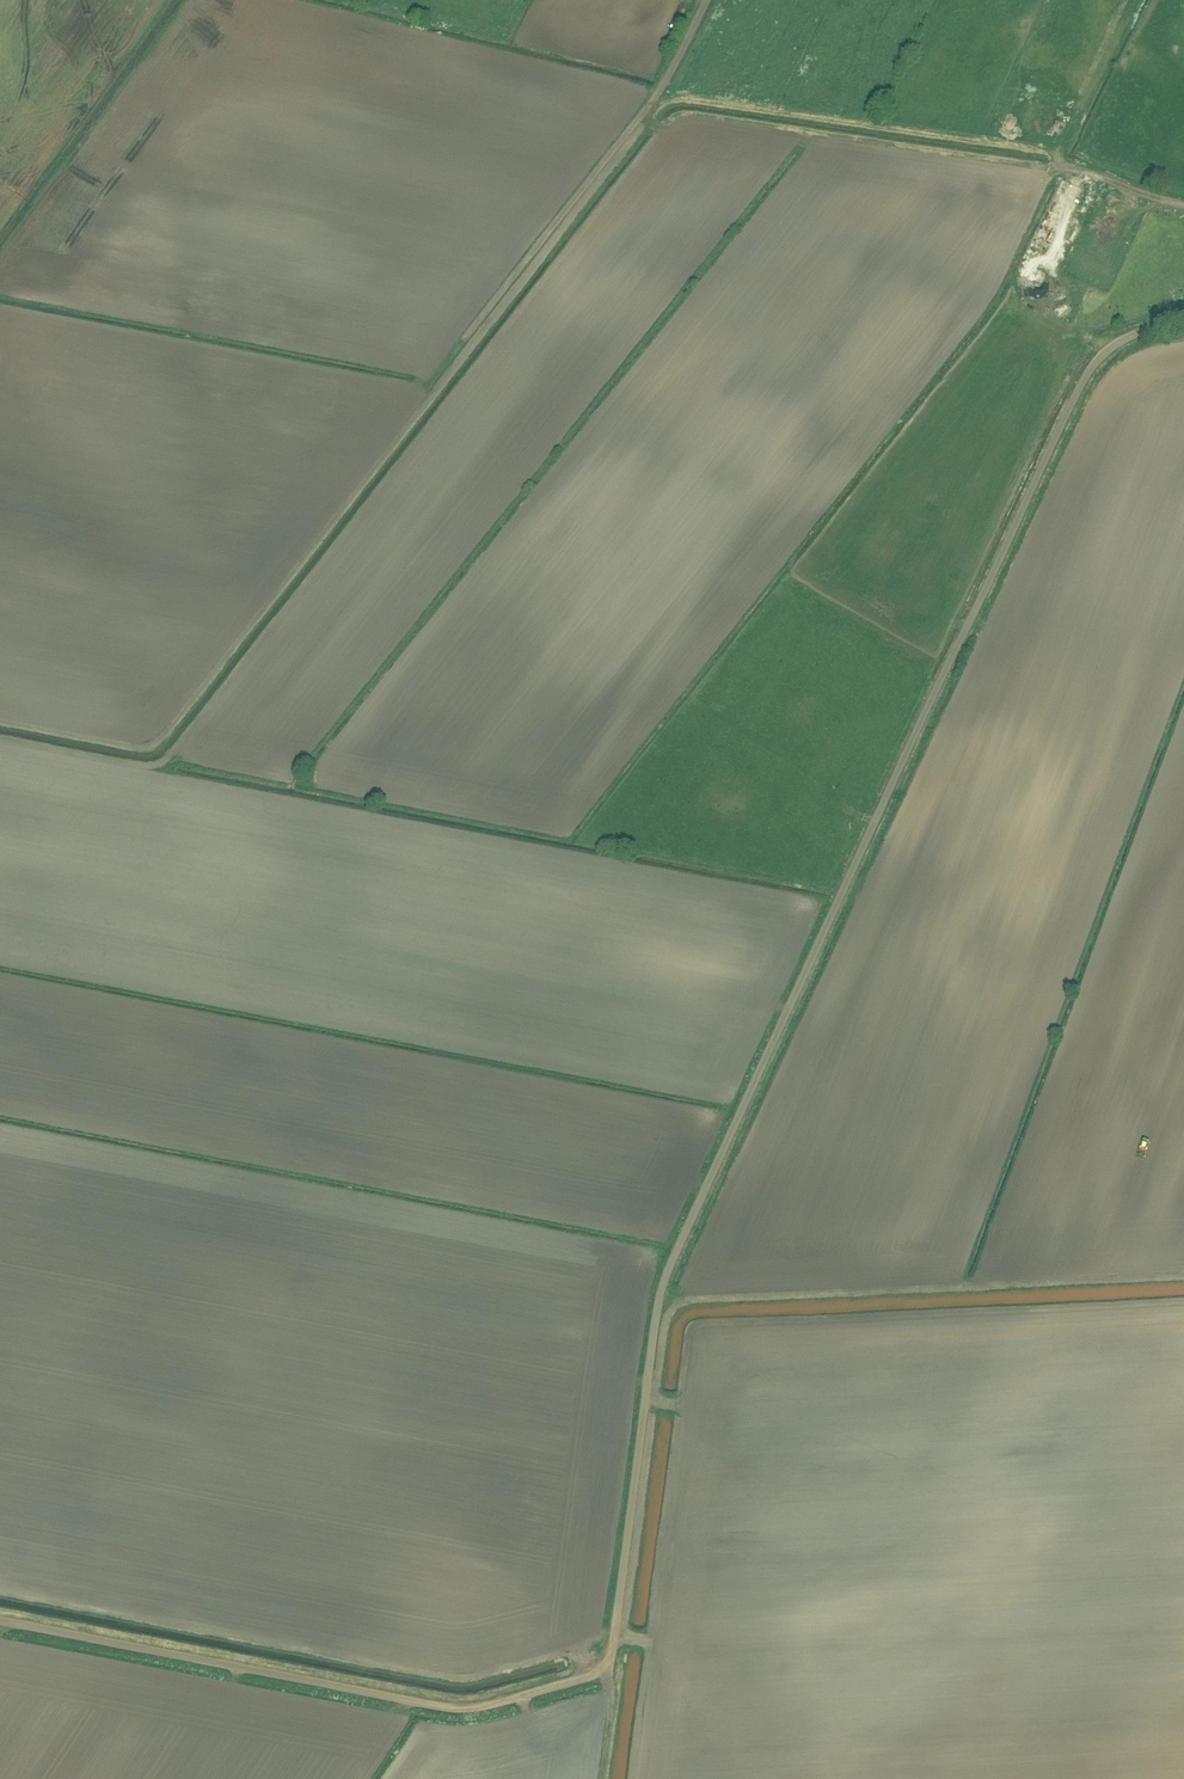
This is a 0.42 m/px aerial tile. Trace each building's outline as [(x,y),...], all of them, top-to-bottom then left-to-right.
[(403,1740),(394,1753),(410,1764),(419,1752),(403,1740)]
